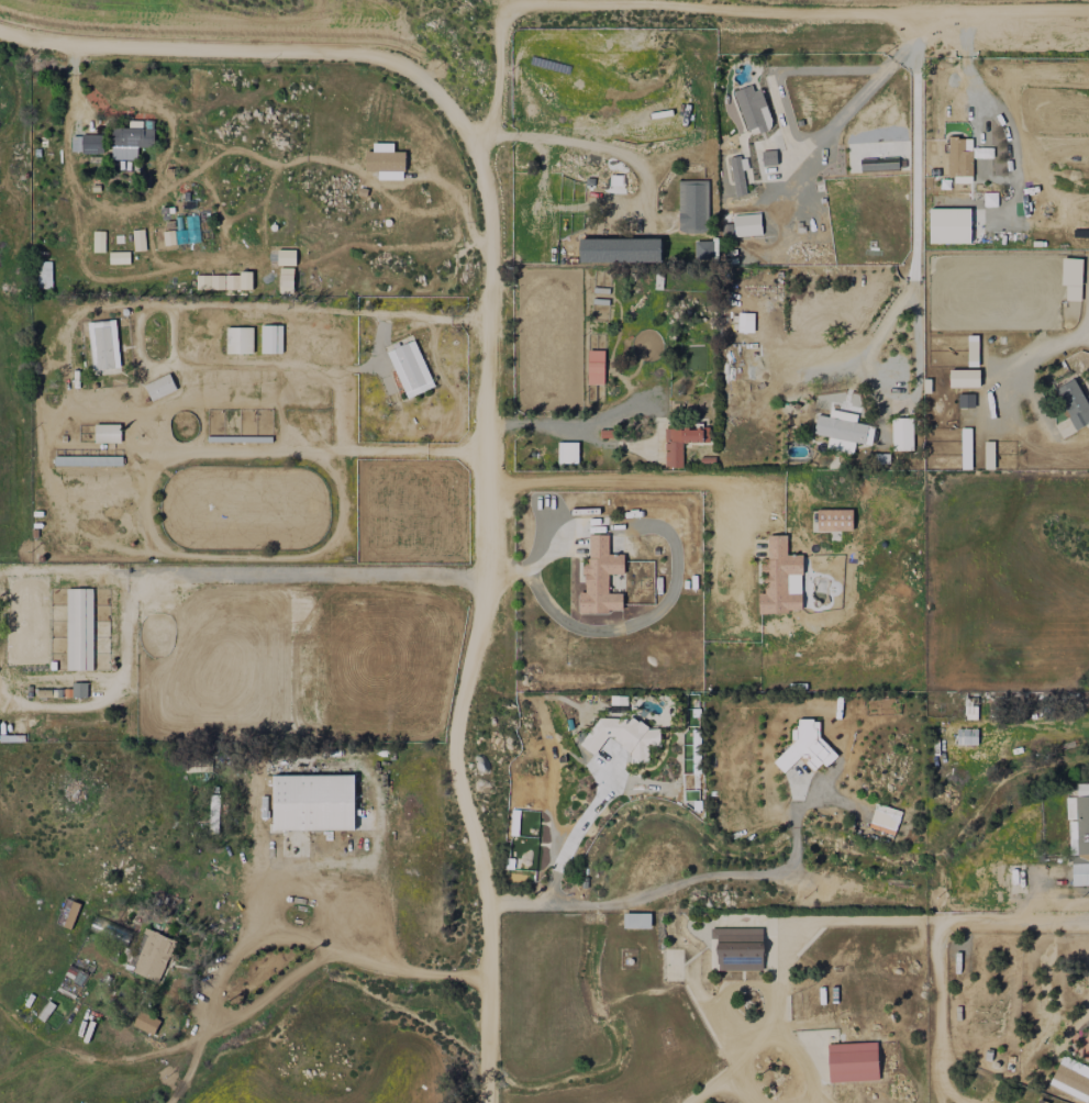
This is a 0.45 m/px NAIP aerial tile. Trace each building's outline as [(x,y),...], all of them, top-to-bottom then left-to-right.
[(762,89),(752,91),(751,86),(735,90),(745,131),(758,128),(759,132),(772,129),(762,89)] [(137,160),(137,147),(154,148),(154,129),(112,128),(111,159),(137,160)] [(103,135),(82,134),(82,153),(103,153),(103,135)] [(949,183),(972,183),(972,138),(949,137),(949,183)] [(777,164),(776,150),(761,151),(763,166),(777,164)] [(405,152),(366,151),(365,171),(405,171),(405,152)] [(729,158),(736,196),(747,194),(742,169),(748,168),(746,155),(729,158)] [(679,232),(708,232),(708,180),(678,180),(679,232)] [(999,206),(999,197),(979,197),(979,207),(999,206)] [(970,208),(929,208),(929,243),(970,244),(970,208)] [(733,215),(734,236),(761,235),(760,214),(733,215)] [(134,230),(136,250),(144,249),(142,229),(134,230)] [(164,245),(176,244),(174,230),(163,232),(164,245)] [(661,239),(580,238),(580,261),(661,262),(661,239)] [(714,259),(713,240),(694,241),(695,259),(714,259)] [(129,251),(109,252),(109,264),(130,263),(129,251)] [(1082,259),(1062,258),(1061,285),(1065,286),(1065,300),(1081,301),(1082,259)] [(239,276),(211,275),(210,288),(239,289),(239,276)] [(753,332),(754,313),(738,313),(738,332),(753,332)] [(253,353),(253,328),(226,327),(226,353),(253,353)] [(978,336),(967,336),(967,366),(978,366),(978,336)] [(434,386),(414,340),(387,352),(407,398),(434,386)] [(604,350),(588,350),(587,384),(603,385),(604,350)] [(979,370),(949,370),(949,387),(979,387),(979,370)] [(144,384),(150,401),(176,390),(169,374),(144,384)] [(1088,422),(1088,399),(1076,377),(1053,390),(1076,430),(1088,422)] [(974,395),(958,394),(958,406),(974,407),(974,395)] [(853,453),(854,442),(864,444),(867,424),(856,423),(857,414),(830,410),(829,416),(816,414),(813,434),(828,436),(826,449),(853,453)] [(913,418),(892,418),(892,450),(912,451),(913,418)] [(120,424),(95,424),(95,443),(120,443),(120,424)] [(702,443),(703,428),(665,427),(664,467),(682,467),(683,443),(702,443)] [(970,428),(961,428),(962,469),(971,469),(970,428)] [(994,469),(994,442),(985,441),(984,469),(994,469)] [(578,442),(558,442),(558,463),(578,463),(578,442)] [(852,510),(817,509),(817,530),(852,531),(852,510)] [(577,611),(622,611),(622,593),(608,593),(608,574),(624,574),(624,555),(609,555),(608,534),(587,534),(587,592),(577,592),(577,611)] [(758,613),(803,612),(801,555),(787,555),(786,535),(768,535),(768,563),(762,563),(763,592),(758,592),(758,613)] [(93,669),(92,588),(66,589),(67,670),(93,669)] [(87,683),(72,683),(72,697),(87,697),(87,683)] [(599,718),(580,744),(594,755),(607,737),(609,737),(630,753),(630,759),(635,763),(648,763),(648,745),(660,745),(660,729),(650,729),(632,716),(626,724),(617,718),(599,718)] [(806,718),(795,727),(802,734),(772,761),(783,773),(803,755),(818,772),(839,753),(806,718)] [(976,745),(977,729),(957,729),(956,744),(976,745)] [(272,775),(273,830),(355,829),(354,774),(272,775)] [(1078,785),(1078,797),(1066,797),(1067,821),(1075,820),(1076,827),(1069,827),(1070,856),(1072,856),(1072,863),(1088,863),(1088,784),(1078,785)] [(902,812),(876,803),(868,827),(893,836),(902,812)] [(1072,885),(1088,885),(1088,864),(1071,864),(1072,885)] [(623,928),(650,928),(650,914),(623,913),(623,928)] [(159,980),(174,939),(143,928),(129,970),(159,980)] [(710,929),(710,939),(716,938),(717,971),(763,970),(762,928),(710,929)] [(160,1020),(140,1011),(133,1026),(153,1036),(160,1020)] [(878,1081),(877,1043),(828,1044),(829,1082),(878,1081)] [(1087,1102),(1088,1097),(1088,1068),(1062,1055),(1049,1084),(1087,1102)]
